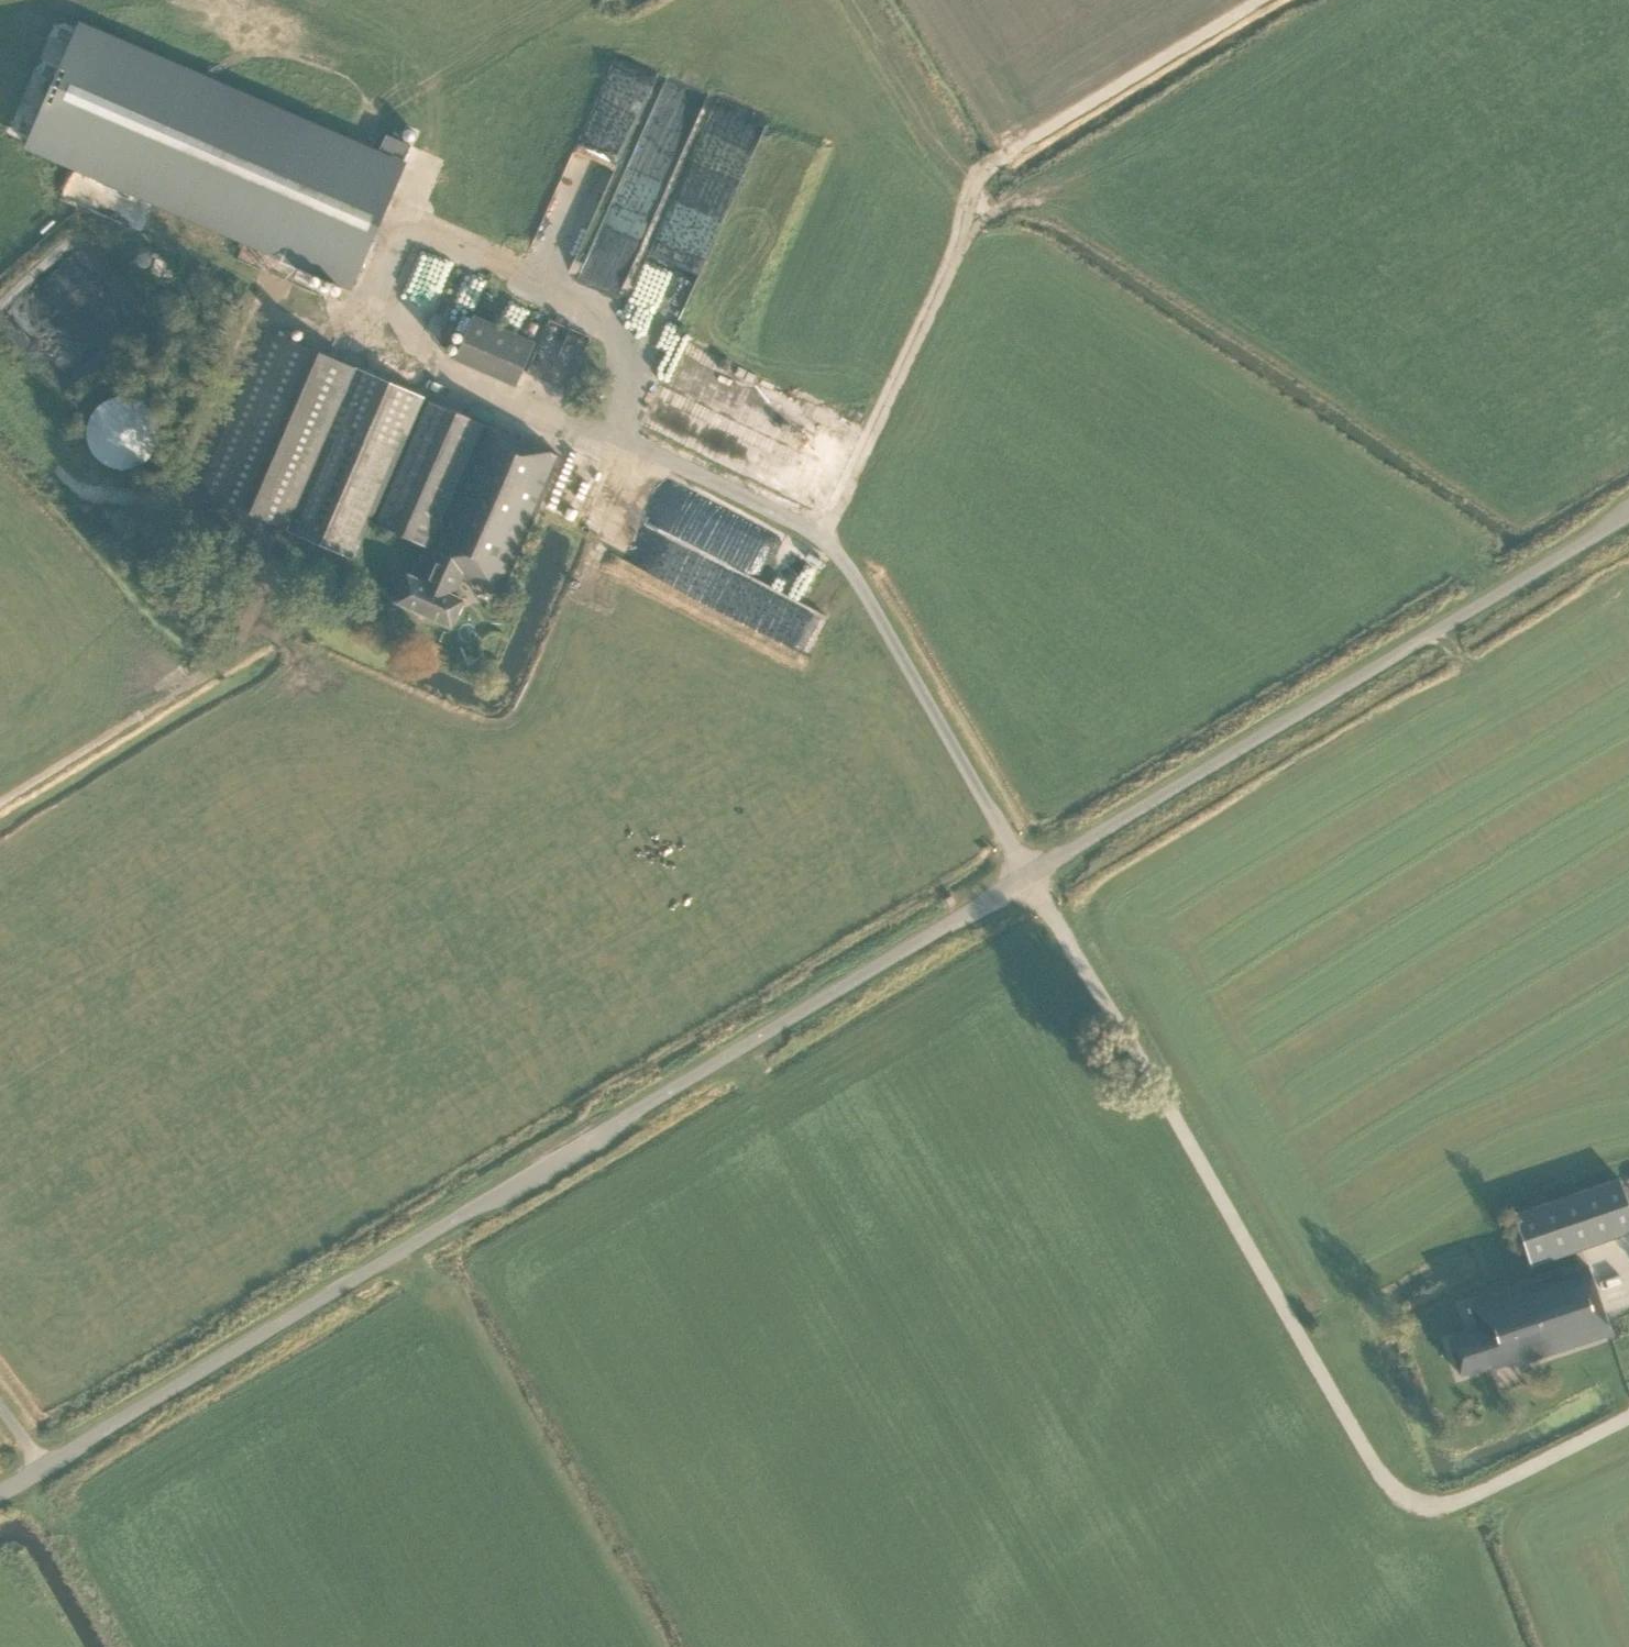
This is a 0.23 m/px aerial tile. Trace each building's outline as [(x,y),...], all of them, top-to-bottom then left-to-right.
[(27,144),(350,283),(402,166),(80,27),(27,144)] [(684,163),(706,97),(673,86),(666,107),(659,104),(644,150),(684,163)] [(410,146),(386,135),(379,149),(404,160),(410,146)] [(535,342),(474,314),(454,359),(514,387),(535,342)] [(373,371),(273,328),(202,489),(355,556),(425,395),(373,371)] [(97,457),(107,464),(119,467),(131,466),(143,461),(152,452),(157,441),(158,428),(155,416),(147,406),(137,399),(124,396),(112,397),(101,403),(92,412),(88,423),(87,435),(90,447),(97,457)] [(562,458),(430,401),(376,523),(428,546),(414,577),(409,574),(397,601),(452,625),(464,598),(458,595),(471,566),(507,583),(562,458)] [(766,439),(757,479),(804,490),(804,488),(792,485),(800,447),(766,439)] [(1617,1176),(1511,1212),(1529,1266),(1628,1231),(1628,1209),(1617,1176)] [(1479,1330),(1449,1340),(1460,1374),(1489,1364),(1491,1368),(1504,1364),(1520,1358),(1522,1363),(1610,1333),(1587,1264),(1470,1303),(1479,1330)]
